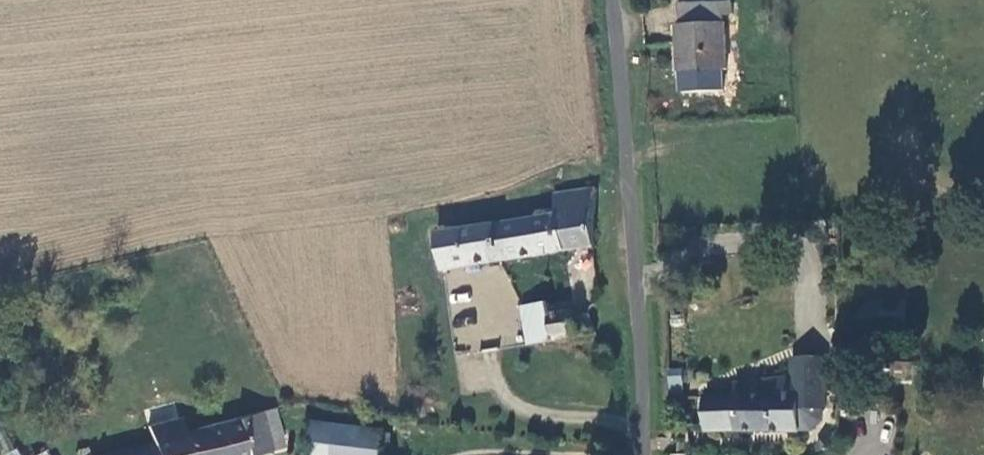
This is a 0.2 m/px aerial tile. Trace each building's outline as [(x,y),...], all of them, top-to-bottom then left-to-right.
[(708,24),(707,8),(674,11),(676,29),(672,30),(677,78),(716,74),(711,24),(708,24)] [(591,249),(596,192),(553,196),(554,219),(433,235),(438,273),(591,249)] [(520,309),(529,346),(592,332),(590,323),(574,323),(572,316),(548,315),(545,304),(520,309)] [(702,438),(797,436),(797,435),(797,413),(820,413),(822,413),(823,363),(791,362),(791,383),(733,389),(733,402),(701,402),(702,438)] [(682,390),(680,368),(666,370),(668,391),(682,390)] [(144,411),(148,424),(178,417),(175,403),(144,411)] [(184,433),(190,454),(263,454),(285,449),(276,410),(184,433)] [(819,426),(820,413),(797,413),(797,435),(810,435),(819,426)] [(179,417),(145,426),(149,441),(184,433),(179,417)] [(385,436),(311,428),(308,454),(383,454),(385,436)] [(184,433),(149,441),(149,444),(152,454),(190,454),(184,433)] [(149,444),(105,454),(152,454),(149,444)]
